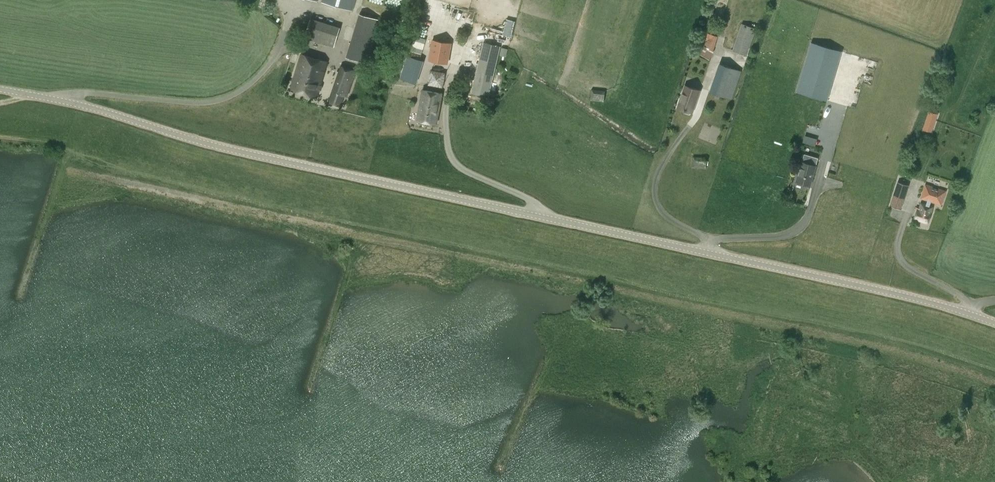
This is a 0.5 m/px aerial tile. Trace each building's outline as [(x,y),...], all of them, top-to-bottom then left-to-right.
[(355,0),(322,0),(322,2),(352,11),(355,0)] [(379,19),(359,13),(346,57),(365,63),(379,19)] [(506,18),(504,35),(513,36),(516,19),(506,18)] [(304,38),(334,47),(340,28),(310,19),(304,38)] [(732,49),(746,54),(755,27),(742,23),(732,49)] [(703,47),(708,49),(713,51),(718,36),(708,33),(706,40),(703,47)] [(432,40),(429,60),(447,63),(451,43),(432,40)] [(500,46),(483,42),(472,93),(488,97),(500,46)] [(797,91),(827,100),(841,51),(811,43),(797,91)] [(501,47),(500,55),(506,57),(508,49),(501,47)] [(321,90),(322,86),(321,84),(328,62),(301,54),(291,90),(317,98),(319,91),(321,90)] [(416,83),(423,61),(408,56),(401,79),(416,83)] [(711,91),(731,98),(741,70),(720,63),(711,91)] [(352,83),(356,71),(342,66),(329,102),(340,106),(343,95),(347,96),(351,82),(352,83)] [(430,85),(444,86),(446,71),(431,69),(430,85)] [(491,87),(498,89),(500,81),(493,79),(491,87)] [(692,112),(700,89),(685,84),(677,107),(685,109),(685,111),(689,112),(690,111),(692,112)] [(608,90),(593,88),(592,99),(607,101),(608,90)] [(436,124),(442,93),(422,89),(417,120),(436,124)] [(932,132),(938,114),(929,111),(922,129),(932,132)] [(805,135),(803,141),(809,143),(811,137),(805,135)] [(810,186),(813,175),(818,158),(804,154),(796,182),(810,186)] [(710,156),(695,155),(695,167),(709,167),(710,156)] [(927,199),(925,205),(929,206),(931,201),(941,204),(945,191),(938,189),(938,190),(932,188),(932,186),(926,184),(921,198),(927,199)] [(900,208),(902,202),(904,197),(899,195),(894,194),(891,205),(900,208)] [(917,210),(914,219),(927,223),(932,207),(929,206),(925,205),(920,203),(918,211),(917,210)]
